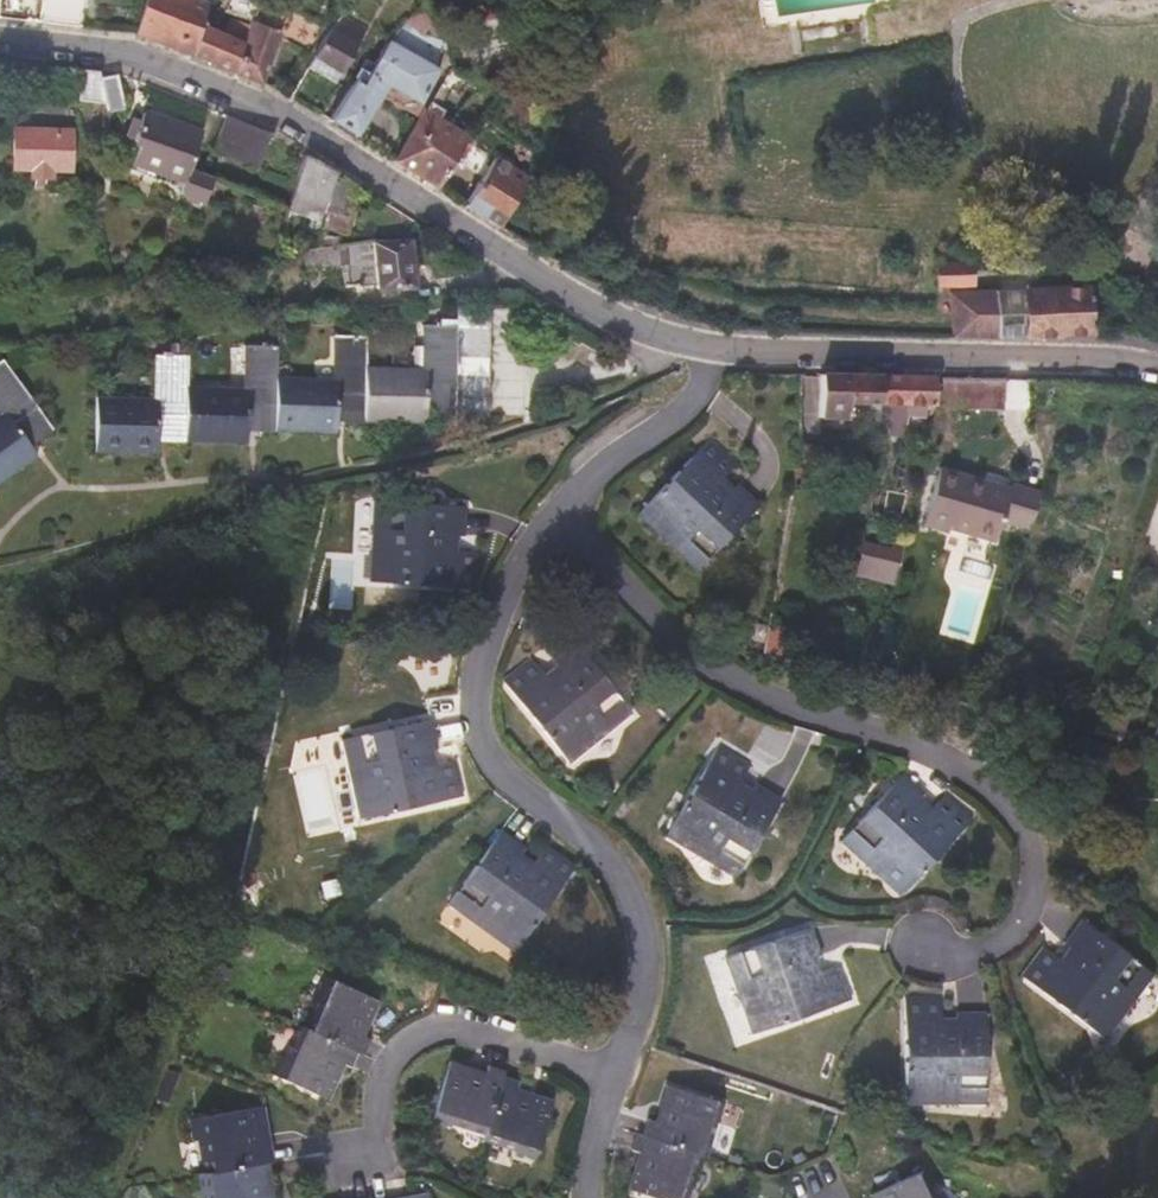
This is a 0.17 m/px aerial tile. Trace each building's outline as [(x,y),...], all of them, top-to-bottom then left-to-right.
[(83,2),(71,0),(43,0),(40,24),(80,28),(83,2)] [(212,0),(201,0),(145,0),(133,33),(232,74),(251,22),(234,17),(225,36),(203,25),(212,0)] [(295,11),(273,0),(260,0),(251,22),(280,37),(283,38),(295,11)] [(493,20),(490,8),(467,14),(470,26),(493,20)] [(314,54),(330,29),(295,11),(283,38),(314,54)] [(340,76),(366,31),(339,16),(330,29),(314,54),(311,59),(340,76)] [(261,86),(280,37),(251,22),(232,74),(261,86)] [(413,113),(438,71),(388,44),(362,87),(355,83),(330,121),(355,137),(381,97),(413,113)] [(454,89),(462,77),(449,70),(440,83),(454,89)] [(107,105),(102,80),(101,74),(82,72),(80,101),(107,105)] [(124,110),(117,78),(102,80),(107,105),(109,113),(124,110)] [(185,184),(203,133),(145,113),(134,144),(139,145),(132,166),(185,184)] [(461,161),(472,144),(423,114),(394,162),(438,189),(454,162),(459,164),(461,161)] [(253,169),(268,137),(248,125),(228,117),(214,153),(253,169)] [(69,173),(72,132),(16,130),(14,170),(30,171),(30,178),(52,179),(53,172),(69,173)] [(500,228),(529,179),(472,144),(461,161),(475,169),(479,164),(489,169),(465,206),(500,228)] [(322,221),(330,171),(305,157),(290,211),(322,221)] [(351,218),(358,187),(330,171),(322,221),(321,229),(344,234),(347,218),(351,218)] [(372,242),(328,249),(303,253),(307,273),(351,269),(351,283),(378,284),(378,289),(415,288),(411,242),(373,245),(372,242)] [(974,288),(973,268),(936,269),(937,288),(974,288)] [(1091,293),(1025,298),(996,298),(951,298),(950,339),(1027,339),(1094,338),(1091,293)] [(488,418),(489,381),(492,309),(458,308),(458,331),(426,331),(424,371),(367,370),(368,340),(336,339),(333,381),(278,379),(279,350),(246,349),(244,390),(188,389),(189,361),(156,360),(155,402),(99,400),(96,450),(159,452),(160,436),(169,436),(168,443),(185,443),(185,440),(249,441),(250,425),(258,426),(258,433),(275,433),(275,429),(337,431),(337,418),(346,417),(346,424),(364,424),(364,420),(430,422),(430,406),(439,407),(439,414),(456,414),(456,417),(488,418)] [(35,454),(27,442),(34,437),(38,442),(53,431),(4,363),(0,366),(0,413),(3,417),(0,419),(0,481),(35,454)] [(876,404),(876,377),(822,376),(821,420),(846,421),(847,404),(876,404)] [(897,405),(899,378),(876,377),(876,404),(878,418),(887,430),(892,405),(897,405)] [(933,405),(934,379),(899,378),(897,405),(892,405),(887,430),(886,436),(903,439),(907,415),(928,416),(929,411),(931,411),(931,404),(933,405)] [(976,407),(976,380),(945,379),(937,412),(976,411),(976,407)] [(1001,408),(1002,381),(976,380),(976,407),(1001,408)] [(756,508),(736,488),(732,492),(721,482),(734,467),(707,443),(638,516),(697,572),(756,508)] [(1010,487),(1010,491),(984,484),(941,471),(924,528),(948,535),(950,532),(993,543),(999,523),(1030,532),(1041,496),(1010,487)] [(453,551),(454,537),(460,538),(462,508),(378,502),(372,583),(472,590),(476,553),(453,551)] [(857,563),(856,567),(855,574),(894,583),(901,552),(885,548),(861,544),(857,563)] [(855,574),(856,567),(857,563),(838,559),(834,587),(850,592),(855,574)] [(630,710),(576,644),(554,662),(558,667),(546,677),(532,661),(503,685),(568,762),(630,710)] [(432,767),(428,751),(435,750),(428,722),(345,739),(362,819),(460,798),(451,762),(432,767)] [(736,875),(780,802),(756,787),(752,794),(738,786),(749,768),(718,749),(667,835),(736,875)] [(901,894),(969,821),(942,796),(929,810),(918,801),(921,796),(900,777),(842,840),(901,894)] [(517,949),(574,869),(544,847),(532,864),(520,856),(523,851),(499,834),(450,902),(517,949)] [(1104,1040),(1152,973),(1083,922),(1065,946),(1070,950),(1061,961),(1045,948),(1022,978),(1104,1040)] [(848,1001),(835,967),(817,974),(812,959),(817,957),(807,930),(726,957),(755,1034),(848,1001)] [(363,1036),(379,1002),(319,975),(312,992),(316,993),(300,1028),(359,1055),(365,1057),(372,1041),(363,1036)] [(985,1101),(985,1016),(956,1015),(956,1021),(942,1020),(941,1001),(905,1001),(905,1102),(985,1101)] [(327,1099),(343,1065),(353,1069),(359,1055),(300,1028),(295,1026),(279,1059),(275,1057),(267,1073),(327,1099)] [(480,1145),(503,1077),(504,1071),(489,1067),(486,1076),(449,1065),(427,1131),(448,1138),(451,1136),(480,1145)] [(530,1171),(552,1104),(517,1092),(520,1082),(503,1077),(480,1145),(478,1150),(508,1158),(510,1164),(530,1171)] [(704,1155),(711,1157),(719,1130),(725,1131),(732,1110),(666,1088),(655,1121),(647,1119),(644,1134),(637,1133),(631,1151),(638,1153),(626,1190),(650,1197),(697,1197),(699,1190),(694,1188),(704,1155)] [(267,1141),(263,1141),(258,1108),(192,1120),(196,1142),(200,1141),(205,1174),(200,1174),(204,1197),(267,1197),(266,1190),(269,1189),(265,1164),(271,1164),(267,1141)] [(940,1192),(947,1188),(936,1166),(872,1195),(873,1197),(943,1197),(940,1192)]
